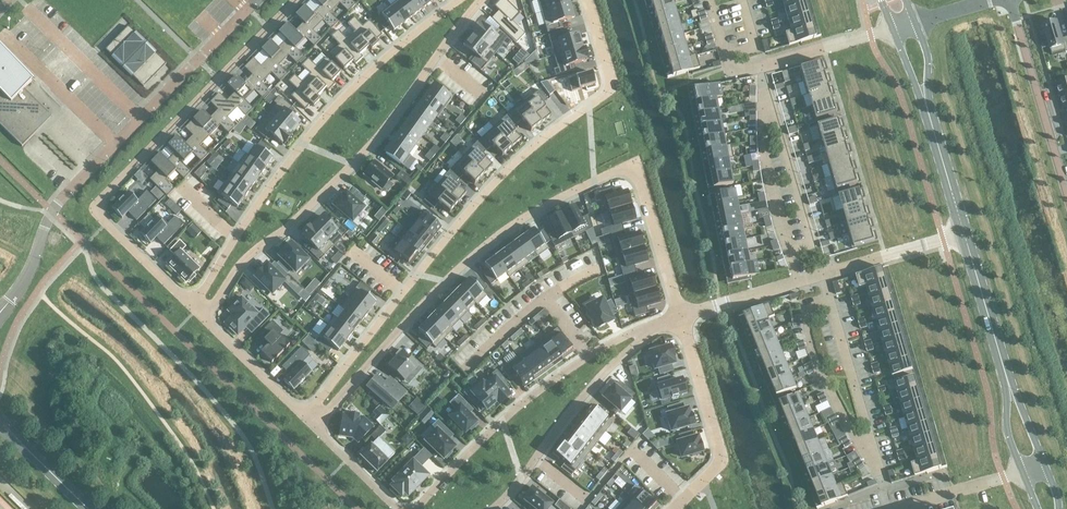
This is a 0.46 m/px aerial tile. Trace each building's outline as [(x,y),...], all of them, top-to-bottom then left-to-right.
[(320,6),(321,6),(329,14),(330,14),(340,4),(348,12),(356,5),(351,0),(314,0),(320,6)] [(400,0),(398,0),(390,6),(404,24),(413,17),(413,16),(400,0)] [(413,16),(422,9),(423,10),(415,0),(400,0),(413,16)] [(423,10),(432,3),(432,2),(430,0),(415,0),(423,10)] [(491,19),(516,44),(525,35),(512,23),(520,15),(505,0),(501,0),(494,7),(500,13),(498,14),(497,13),(491,19)] [(570,5),(570,3),(571,2),(570,0),(532,0),(533,2),(538,1),(542,13),(570,5)] [(651,5),(655,17),(675,11),(672,0),(668,0),(651,5)] [(785,10),(805,4),(804,0),(782,0),(785,10)] [(690,3),(676,8),(679,16),(693,10),(690,3)] [(785,10),(788,21),(809,15),(805,4),(785,10)] [(574,18),(570,5),(542,13),(547,33),(560,29),(558,22),(574,18)] [(331,30),(338,22),(330,14),(329,14),(321,6),(320,6),(312,14),(304,7),(296,16),(303,23),(304,23),(312,32),(313,31),(323,21),(331,30)] [(404,24),(390,6),(380,14),(382,17),(377,21),(385,31),(390,27),(394,32),(404,24)] [(675,11),(655,17),(658,29),(679,23),(675,11)] [(809,15),(788,21),(791,32),(785,34),(812,27),(809,15)] [(369,21),(362,27),(354,18),(347,24),(351,28),(351,27),(355,31),(369,47),(372,50),(379,43),(376,41),(382,35),(369,21)] [(1044,26),(1052,55),(1065,51),(1065,53),(1066,52),(1066,38),(1062,39),(1057,22),(1044,26)] [(296,49),(306,39),(314,47),(321,40),(313,31),(312,32),(304,23),(303,23),(295,32),(287,24),(279,33),(286,41),(287,40),(295,49),(296,49)] [(679,23),(658,29),(662,41),(682,35),(679,23)] [(503,45),(507,48),(512,42),(504,35),(498,30),(494,35),(481,24),(480,25),(479,24),(472,33),(473,33),(472,35),(495,54),(503,45)] [(112,56),(111,57),(131,77),(132,76),(144,87),(166,64),(155,53),(156,52),(135,32),(134,33),(128,27),(105,50),(112,56)] [(815,38),(812,27),(785,34),(789,46),(800,43),(801,44),(801,43),(815,38)] [(346,52),(354,61),(356,64),(363,58),(360,55),(369,47),(355,31),(346,40),(352,46),(346,52)] [(554,56),(583,47),(579,34),(563,39),(561,33),(548,36),(554,56)] [(339,38),(335,34),(331,37),(339,46),(330,55),(344,70),(345,68),(346,69),(349,66),(349,65),(354,61),(346,52),(352,46),(346,40),(342,35),(339,38)] [(472,35),(464,45),(477,56),(471,63),(481,71),(495,54),(472,35)] [(682,35),(662,41),(665,53),(686,47),(682,35)] [(270,41),(261,51),(269,58),(270,58),(278,66),(279,66),(288,56),(297,64),(304,57),(296,49),(295,49),(287,40),(286,41),(278,49),(270,41)] [(770,52),(767,40),(761,41),(765,53),(770,52)] [(22,147),(39,130),(37,128),(36,126),(49,113),(24,89),(34,80),(0,47),(0,126),(22,147)] [(554,70),(556,76),(573,72),(571,65),(587,60),(586,59),(588,59),(585,49),(583,49),(583,47),(554,56),(558,69),(554,70)] [(686,47),(665,53),(669,65),(696,57),(695,56),(689,58),(686,47)] [(667,78),(672,77),(687,73),(687,74),(688,73),(688,72),(699,69),(696,57),(669,65),(672,76),(667,78)] [(271,73),(280,82),(287,74),(279,66),(278,66),(270,58),(269,58),(261,66),(253,59),(244,68),(252,76),(252,75),(261,84),(262,83),(271,73)] [(326,58),(317,68),(324,74),(317,80),(326,88),(329,91),(335,85),(332,82),(341,73),(326,58)] [(829,71),(826,62),(800,69),(804,82),(830,75),(830,74),(826,75),(825,72),(829,71)] [(324,74),(317,68),(313,63),(309,67),(305,63),(302,66),(311,74),(302,83),(317,98),(318,96),(319,96),(322,93),(326,88),(317,80),(324,74)] [(592,73),(568,80),(571,92),(585,88),(586,91),(596,88),(592,73)] [(263,99),(270,92),(262,83),(261,84),(252,75),(252,76),(244,84),(236,76),(227,85),(235,93),(236,92),(245,101),(254,91),(263,99)] [(302,83),(297,79),(298,78),(295,75),(288,82),(297,90),(291,97),(305,110),(311,104),(313,107),(320,100),(317,98),(302,83)] [(830,75),(804,82),(807,95),(833,87),(830,88),(829,84),(832,83),(830,75)] [(1056,83),(1060,94),(1066,92),(1066,80),(1056,83)] [(547,81),(540,83),(549,96),(555,92),(547,81)] [(696,102),(722,97),(720,84),(693,90),(696,102)] [(434,86),(427,96),(445,109),(452,99),(434,86)] [(833,97),(836,96),(833,87),(807,95),(810,95),(813,106),(811,107),(834,101),(833,97)] [(540,90),(525,102),(541,124),(551,116),(542,104),(548,100),(540,90)] [(210,103),(218,110),(219,110),(227,118),(237,108),(246,117),(253,109),(245,101),(236,92),(235,93),(227,101),(219,94),(210,103)] [(427,96),(420,105),(436,117),(435,117),(438,119),(445,109),(427,96)] [(277,105),(269,115),(291,134),(300,124),(288,113),(292,108),(279,97),(274,103),(277,105)] [(698,114),(718,110),(716,99),(722,97),(696,102),(698,114)] [(834,101),(811,107),(815,120),(841,113),(838,104),(835,105),(834,101)] [(514,110),(508,114),(516,124),(522,120),(531,132),(541,124),(525,102),(514,110)] [(435,117),(436,117),(420,105),(413,115),(429,126),(435,117)] [(229,134),(230,133),(236,127),(227,118),(219,110),(218,110),(210,119),(202,111),(194,120),(210,136),(220,126),(229,134)] [(701,127),(721,122),(718,110),(698,114),(701,127)] [(503,119),(493,128),(512,148),(521,140),(511,128),(516,124),(508,114),(503,119)] [(290,136),(291,134),(269,115),(264,120),(255,130),(266,139),(270,134),(283,145),(283,144),(284,144),(291,136),(290,136)] [(413,115),(406,125),(422,136),(429,126),(413,115)] [(247,117),(241,122),(250,130),(255,124),(247,117)] [(846,128),(843,119),(817,127),(821,140),(847,132),(843,133),(842,129),(846,128)] [(193,136),(185,144),(184,145),(193,154),(201,162),(208,155),(200,146),(210,136),(194,120),(185,128),(193,136)] [(703,139),(723,135),(721,122),(701,127),(703,139)] [(422,136),(406,125),(399,134),(415,146),(422,136)] [(484,136),(478,141),(487,150),(492,146),(502,157),(512,148),(493,128),(484,136)] [(850,145),(850,144),(847,145),(846,142),(849,141),(847,132),(821,140),(821,141),(823,140),(827,152),(850,145)] [(399,134),(392,144),(408,155),(409,154),(415,146),(399,134)] [(705,151),(731,146),(731,145),(726,146),(723,135),(703,139),(705,151)] [(184,145),(185,144),(177,137),(168,146),(176,153),(168,162),(167,163),(175,171),(184,180),(191,172),(183,164),(193,154),(184,145)] [(473,147),(464,156),(484,175),(493,166),(482,155),(487,150),(478,141),(473,147)] [(245,154),(265,169),(273,158),(268,155),(272,149),(261,142),(257,147),(255,145),(248,155),(245,154)] [(409,154),(408,155),(392,144),(385,153),(403,166),(411,156),(409,154)] [(617,144),(604,149),(606,155),(619,150),(617,144)] [(828,165),(851,158),(849,154),(853,153),(850,145),(827,152),(830,164),(828,165)] [(708,163),(733,158),(731,146),(705,151),(708,163)] [(159,171),(150,180),(167,197),(174,189),(166,181),(175,171),(167,163),(168,162),(160,154),(151,163),(159,171)] [(265,169),(245,154),(238,164),(259,178),(266,169),(265,169)] [(455,165),(450,171),(459,179),(464,174),(475,184),(484,175),(464,156),(455,165)] [(710,175),(731,171),(728,160),(733,158),(708,163),(710,175)] [(852,162),(851,158),(828,165),(832,178),(858,170),(855,162),(852,162)] [(364,175),(382,190),(393,176),(375,161),(364,175)] [(259,178),(238,164),(232,173),(252,188),(258,178),(259,179),(259,178)] [(835,191),(862,183),(859,174),(856,175),(855,171),(858,170),(832,178),(835,191)] [(445,176),(437,185),(458,203),(466,194),(455,184),(459,179),(450,171),(445,176)] [(710,175),(713,188),(733,184),(731,171),(710,175)] [(409,186),(413,181),(401,172),(397,177),(409,186)] [(252,188),(232,173),(225,183),(245,198),(252,188)] [(245,198),(225,183),(217,193),(222,197),(218,202),(228,210),(232,204),(237,208),(245,197),(245,198)] [(429,196),(424,201),(434,209),(438,204),(450,213),(458,203),(437,185),(434,183),(426,193),(429,196)] [(156,187),(150,192),(158,200),(164,195),(156,187)] [(612,188),(598,192),(600,199),(603,198),(607,212),(631,205),(629,199),(630,199),(628,192),(627,193),(626,191),(614,195),(612,188)] [(339,196),(332,204),(337,208),(335,209),(341,215),(343,213),(350,219),(361,207),(358,204),(364,198),(353,189),(348,195),(344,192),(340,197),(339,196)] [(411,194),(406,190),(401,197),(406,201),(411,194)] [(734,190),(714,194),(717,207),(737,203),(734,190)] [(866,199),(864,190),(840,197),(844,210),(864,204),(863,200),(866,199)] [(122,219),(129,212),(130,213),(130,214),(136,221),(156,201),(147,192),(138,201),(128,192),(112,209),(122,219)] [(719,219),(740,215),(737,203),(717,207),(719,219)] [(175,204),(170,210),(176,215),(181,210),(175,204)] [(865,208),(864,204),(844,210),(847,222),(845,222),(845,223),(871,215),(869,207),(865,208)] [(631,205),(607,212),(611,226),(609,227),(611,234),(624,230),(622,223),(635,220),(634,218),(636,218),(634,212),(633,212),(631,205)] [(567,211),(561,214),(572,236),(585,229),(587,231),(592,229),(588,215),(580,219),(574,207),(573,208),(572,206),(566,209),(567,211)] [(441,228),(441,227),(419,209),(411,219),(431,235),(439,226),(441,228)] [(549,220),(548,220),(554,233),(548,236),(555,248),(561,245),(559,242),(572,236),(561,214),(555,217),(554,216),(549,219),(549,220)] [(150,244),(157,237),(159,239),(158,240),(164,245),(183,225),(175,217),(168,225),(158,215),(140,234),(150,244)] [(722,231),(742,227),(740,215),(719,219),(722,231)] [(871,215),(845,223),(849,235),(875,228),(872,219),(869,220),(868,217),(871,216),(871,215)] [(322,216),(312,226),(334,247),(348,232),(338,223),(333,228),(322,216)] [(404,229),(424,245),(431,235),(411,219),(404,229)] [(192,232),(197,236),(200,233),(193,225),(188,230),(191,233),(192,232)] [(319,261),(334,247),(312,226),(311,227),(310,226),(303,234),(303,235),(303,236),(314,247),(310,252),(319,261)] [(724,244),(744,239),(742,227),(722,231),(724,244)] [(875,228),(849,235),(852,248),(879,241),(876,232),(873,233),(871,229),(875,228)] [(404,229),(396,238),(416,254),(424,245),(404,229)] [(534,229),(523,237),(538,257),(548,249),(545,245),(551,241),(543,230),(538,234),(534,229)] [(624,230),(611,234),(613,241),(615,240),(619,254),(643,247),(641,241),(642,240),(641,234),(639,235),(639,233),(626,237),(624,230)] [(538,257),(523,237),(523,236),(514,243),(514,244),(528,264),(529,263),(526,259),(535,253),(538,257)] [(416,254),(396,238),(388,248),(404,260),(403,261),(404,262),(404,261),(408,264),(416,254)] [(727,256),(747,252),(744,239),(724,244),(727,256)] [(181,252),(185,247),(180,242),(170,251),(175,256),(167,264),(186,282),(188,280),(190,282),(196,276),(194,274),(199,269),(181,252)] [(284,252),(280,256),(282,259),(278,264),(287,274),(292,269),(296,272),(308,260),(290,243),(290,244),(289,244),(284,250),(284,249),(283,250),(283,251),(284,252)] [(514,244),(504,251),(519,271),(528,264),(514,244)] [(643,247),(619,254),(623,268),(621,269),(623,276),(637,272),(635,265),(647,261),(647,260),(648,260),(646,253),(645,254),(643,247)] [(510,278),(519,271),(504,251),(504,250),(495,257),(510,278)] [(729,268),(756,262),(749,263),(747,252),(727,256),(729,268)] [(510,278),(495,257),(484,265),(488,270),(483,274),(491,285),(506,274),(509,278),(510,278)] [(758,275),(756,262),(729,268),(732,281),(758,275)] [(256,268),(249,276),(252,279),(250,281),(256,286),(257,285),(265,292),(277,280),(282,274),(272,265),(267,271),(262,265),(257,269),(256,268)] [(856,276),(860,288),(887,280),(883,268),(869,272),(868,272),(868,273),(856,276)] [(637,272),(623,276),(625,283),(627,282),(632,296),(655,289),(653,283),(655,282),(653,276),(652,276),(651,275),(639,279),(637,272)] [(474,283),(469,279),(460,288),(478,305),(487,296),(483,292),(488,288),(478,279),(474,283)] [(890,291),(887,280),(860,288),(866,286),(869,297),(890,291)] [(841,293),(838,282),(833,283),(836,295),(841,293)] [(356,289),(349,298),(368,313),(376,303),(367,296),(371,291),(361,283),(356,289)] [(460,288),(451,296),(468,312),(476,304),(477,306),(478,305),(460,288)] [(301,299),(306,293),(302,289),(297,294),(301,299)] [(655,289),(632,296),(636,310),(633,311),(635,317),(649,313),(647,307),(659,303),(659,302),(660,301),(659,295),(657,296),(655,289)] [(893,303),(890,291),(869,297),(873,309),(893,303)] [(468,312),(451,296),(443,304),(443,305),(459,320),(468,312)] [(233,316),(225,324),(238,336),(249,324),(255,331),(269,316),(263,309),(258,314),(242,298),(228,311),(233,316)] [(361,323),(369,314),(368,313),(349,298),(341,307),(361,323)] [(897,314),(893,303),(873,309),(876,320),(897,314)] [(605,304),(590,312),(601,333),(616,325),(614,321),(620,317),(614,305),(607,309),(605,304)] [(443,305),(435,313),(453,330),(452,328),(459,320),(443,305)] [(749,327),(775,316),(770,305),(759,309),(758,308),(758,309),(744,315),(749,327)] [(338,320),(354,332),(361,323),(341,307),(341,308),(345,311),(338,320)] [(445,339),(453,330),(435,313),(427,321),(427,322),(445,339)] [(879,331),(900,325),(897,314),(876,320),(879,331)] [(749,327),(754,339),(774,330),(769,319),(775,317),(775,316),(749,327)] [(354,332),(338,320),(331,329),(327,326),(347,341),(354,332)] [(826,321),(818,324),(821,335),(830,332),(826,321)] [(272,322),(259,336),(269,345),(261,353),(272,363),(289,345),(278,335),(277,337),(274,334),(279,328),(272,322)] [(436,348),(445,339),(427,322),(418,331),(423,335),(418,340),(427,349),(432,345),(436,348)] [(903,336),(900,325),(879,331),(883,342),(903,336)] [(347,341),(327,326),(319,336),(323,339),(319,344),(329,353),(333,347),(338,351),(346,341),(347,342),(347,341)] [(572,350),(557,329),(546,337),(561,357),(572,350)] [(774,330),(754,339),(758,350),(778,342),(774,330)] [(317,345),(309,336),(303,342),(311,351),(317,345)] [(886,354),(907,348),(903,336),(883,342),(886,354)] [(561,357),(546,337),(537,343),(552,364),(561,357)] [(778,342),(758,350),(763,362),(783,353),(778,342)] [(552,364),(537,343),(527,350),(542,371),(552,364)] [(288,372),(290,374),(284,381),(294,391),(312,372),(303,363),(310,356),(302,347),(282,367),(288,373),(288,372)] [(671,347),(650,353),(655,369),(658,368),(660,375),(673,371),(671,364),(675,363),(673,357),(674,357),(671,347)] [(910,359),(907,348),(886,354),(889,365),(910,359)] [(411,374),(414,378),(422,369),(401,350),(396,356),(398,357),(389,367),(404,381),(411,374)] [(542,371),(527,350),(518,357),(533,378),(542,371)] [(768,373),(788,365),(783,353),(763,362),(768,373)] [(533,378),(518,357),(501,369),(509,380),(515,375),(522,386),(533,378)] [(916,378),(910,359),(889,365),(891,371),(892,371),(894,378),(893,378),(895,384),(916,378)] [(788,365),(768,373),(773,385),(792,376),(797,374),(793,363),(788,365)] [(480,381),(500,404),(510,395),(501,385),(506,381),(497,370),(492,374),(495,378),(485,387),(480,381)] [(682,395),(682,394),(686,393),(685,390),(686,389),(685,389),(682,379),(671,382),(669,376),(657,380),(659,386),(655,387),(659,401),(681,395),(682,396),(682,395)] [(777,397),(797,388),(792,376),(773,385),(777,397)] [(367,388),(389,406),(389,405),(396,397),(400,400),(406,394),(389,379),(388,380),(389,381),(385,385),(376,378),(367,388)] [(919,389),(916,378),(895,384),(898,395),(919,389)] [(500,404),(480,381),(470,390),(469,389),(464,393),(473,404),(478,400),(487,410),(497,402),(499,405),(500,404)] [(634,394),(619,382),(615,387),(614,386),(610,391),(609,390),(603,397),(620,411),(634,394)] [(919,389),(898,395),(902,407),(922,401),(919,389)] [(456,410),(449,417),(465,433),(470,429),(471,431),(478,424),(463,409),(467,404),(458,395),(449,404),(456,410)] [(800,395),(780,403),(785,415),(805,407),(800,395)] [(420,401),(417,405),(423,410),(426,406),(420,401)] [(925,412),(922,401),(902,407),(905,418),(925,412)] [(666,415),(671,432),(694,425),(691,415),(690,415),(688,409),(684,410),(683,403),(667,408),(669,415),(666,415)] [(583,415),(585,417),(605,433),(613,422),(591,405),(583,415)] [(869,419),(880,416),(877,406),(866,409),(869,419)] [(805,407),(785,415),(789,426),(809,418),(805,407)] [(383,411),(377,417),(375,419),(380,425),(389,416),(383,411)] [(925,412),(905,418),(908,429),(929,423),(925,412)] [(350,414),(350,415),(344,414),(340,436),(353,438),(357,434),(361,439),(373,427),(363,418),(359,417),(359,416),(350,414)] [(598,442),(605,433),(585,417),(578,426),(598,442)] [(809,418),(789,426),(794,438),(814,430),(809,418)] [(437,422),(432,427),(436,431),(424,443),(442,460),(443,459),(445,461),(451,455),(449,453),(454,449),(442,437),(446,432),(437,422)] [(932,434),(929,423),(908,429),(912,440),(932,434)] [(386,431),(381,426),(371,436),(376,441),(386,431)] [(591,451),(598,442),(578,426),(571,435),(591,451)] [(814,430),(794,438),(799,449),(819,441),(814,430)] [(681,442),(678,443),(682,457),(691,455),(692,457),(700,454),(700,452),(703,451),(703,450),(701,444),(701,443),(700,442),(699,443),(697,437),(694,438),(692,432),(679,436),(681,442)] [(888,434),(877,434),(877,445),(888,445),(888,434)] [(935,446),(932,434),(912,440),(915,452),(935,446)] [(584,460),(591,451),(571,435),(563,445),(584,460)] [(670,438),(664,439),(666,446),(672,444),(670,438)] [(819,441),(799,449),(803,461),(823,453),(819,441)] [(377,472),(387,461),(371,445),(361,456),(377,472)] [(555,455),(560,458),(565,462),(561,468),(571,476),(584,460),(563,445),(555,455)] [(939,457),(935,446),(915,452),(918,463),(912,464),(912,465),(939,457)] [(426,451),(418,459),(423,464),(431,456),(426,451)] [(823,453),(803,461),(808,472),(828,464),(823,453)] [(939,457),(912,465),(915,477),(927,473),(928,474),(928,473),(942,469),(939,457)] [(427,477),(412,462),(411,461),(405,468),(406,469),(394,482),(395,484),(392,487),(402,496),(405,493),(408,496),(427,477)] [(828,464),(808,472),(813,484),(833,476),(828,464)] [(892,484),(897,482),(893,470),(888,472),(892,484)] [(833,476),(813,484),(817,495),(843,485),(843,484),(837,487),(833,476)] [(817,508),(818,508),(822,507),(848,497),(848,496),(843,485),(817,495),(822,506),(817,508)] [(526,495),(528,496),(524,501),(534,508),(548,508),(552,504),(532,488),(526,495)] [(628,496),(642,508),(652,508),(656,504),(641,490),(633,499),(629,496),(628,496)] [(628,496),(620,505),(625,508),(642,508),(628,496)] [(558,508),(571,508),(559,500),(554,506),(558,508)]
